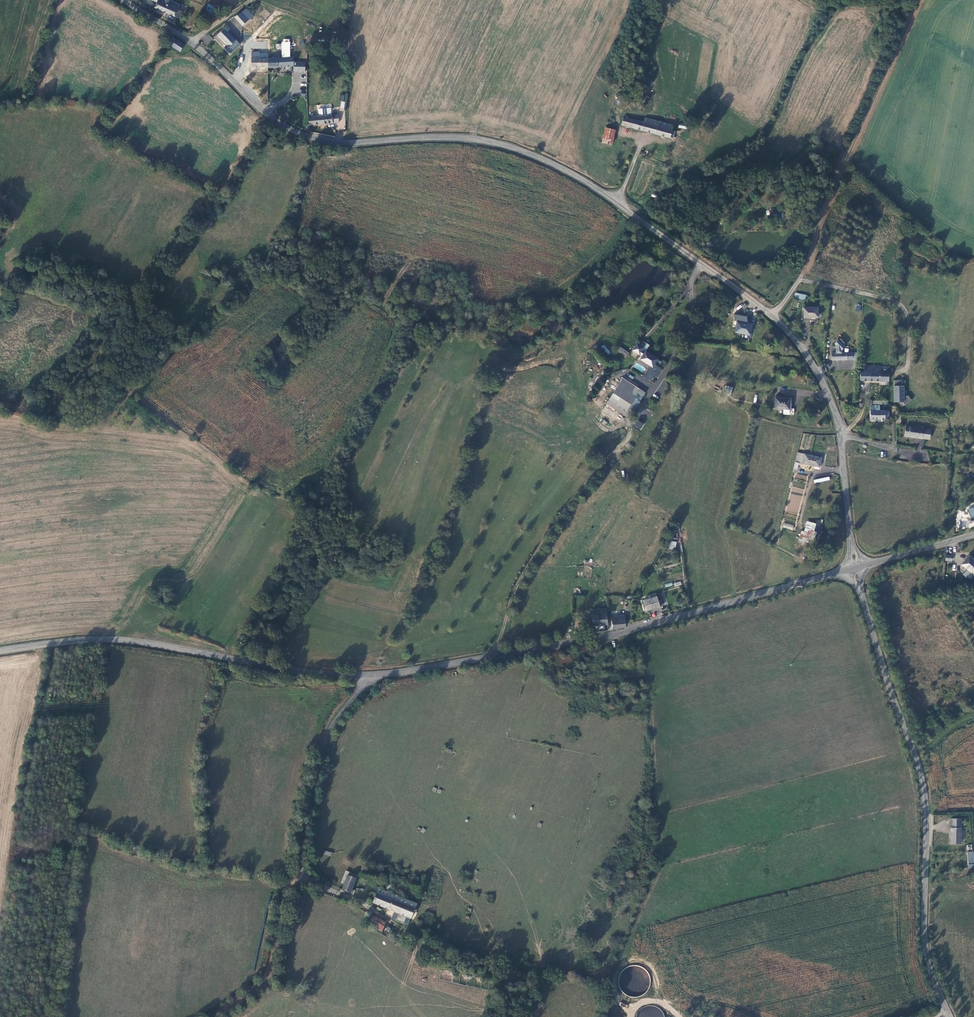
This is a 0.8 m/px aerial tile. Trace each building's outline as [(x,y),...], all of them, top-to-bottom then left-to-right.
[(166,12),(170,0),(158,0),(158,1),(155,7),(166,12)] [(178,9),(180,4),(175,2),(171,0),(170,0),(166,12),(175,16),(178,9)] [(205,12),(212,15),(215,7),(208,5),(205,12)] [(178,9),(175,16),(180,18),(183,11),(178,9)] [(241,12),(234,17),(241,26),(248,21),(241,12)] [(230,47),(228,49),(232,53),(241,43),(228,31),(227,32),(224,30),(218,36),(228,45),(230,47)] [(202,43),(207,45),(212,38),(207,35),(202,43)] [(180,51),(185,44),(173,37),(168,44),(180,51)] [(290,70),(307,70),(306,62),(293,62),(293,57),(279,57),(279,54),(274,55),(274,57),(267,57),(267,66),(267,67),(289,66),(290,70)] [(251,67),(266,66),(267,66),(267,57),(259,58),(259,57),(252,57),(251,57),(251,67)] [(319,109),(320,115),(332,114),(332,107),(327,108),(327,107),(324,107),(323,107),(324,108),(319,109)] [(309,117),(310,125),(333,122),(332,114),(320,115),(309,117)] [(622,124),(633,128),(636,120),(624,117),(622,124)] [(672,131),(673,125),(658,121),(658,122),(645,118),(644,122),(636,120),(633,128),(673,138),(675,132),(672,131)] [(615,130),(606,127),(602,142),(612,144),(615,130)] [(817,307),(803,308),(803,317),(803,320),(811,320),(811,317),(818,317),(817,307)] [(737,321),(735,332),(750,334),(752,324),(737,321)] [(836,349),(836,353),(842,353),(842,350),(845,346),(838,340),(834,343),(836,345),(834,347),(836,349)] [(626,357),(629,353),(620,346),(617,350),(626,357)] [(654,374),(658,376),(662,369),(659,366),(654,363),(657,358),(646,351),(641,358),(651,365),(644,375),(651,379),(654,374)] [(879,372),(879,366),(865,366),(864,371),(860,371),(860,380),(879,381),(879,372)] [(879,381),(888,381),(889,372),(885,372),(879,372),(879,381)] [(894,401),(904,402),(904,381),(901,380),(901,376),(894,376),(893,392),(894,401)] [(607,404),(629,418),(645,392),(635,386),(623,378),(607,404)] [(731,394),(733,387),(725,385),(723,392),(731,394)] [(790,398),(775,397),(774,407),(784,408),(783,413),(791,414),(792,402),(790,402),(790,398)] [(871,410),(870,410),(870,418),(885,418),(889,418),(888,410),(879,410),(871,410)] [(637,420),(634,426),(641,430),(644,424),(637,420)] [(917,427),(906,425),(904,435),(921,438),(921,437),(928,439),(930,430),(923,429),(923,428),(920,427),(920,426),(917,426),(917,427)] [(822,458),(798,452),(794,467),(797,468),(798,462),(819,467),(822,458)] [(808,542),(813,544),(816,531),(811,530),(808,542)] [(944,561),(952,562),(953,556),(946,554),(944,561)] [(962,563),(973,574),(973,560),(969,555),(962,563)] [(657,596),(644,600),(646,610),(660,606),(657,596)] [(607,616),(606,609),(592,610),(593,625),(607,624),(607,616)] [(611,616),(613,629),(626,626),(624,614),(611,616)] [(951,843),(961,843),(961,823),(951,823),(951,843)] [(351,893),(356,879),(348,876),(342,890),(351,893)] [(411,918),(417,904),(379,888),(376,887),(370,902),(411,918)] [(386,923),(370,915),(366,924),(382,932),(386,923)] [(637,996),(644,999),(653,974),(644,970),(645,970),(625,962),(618,982),(623,984),(618,997),(627,1000),(629,997),(636,1000),(637,996)]
